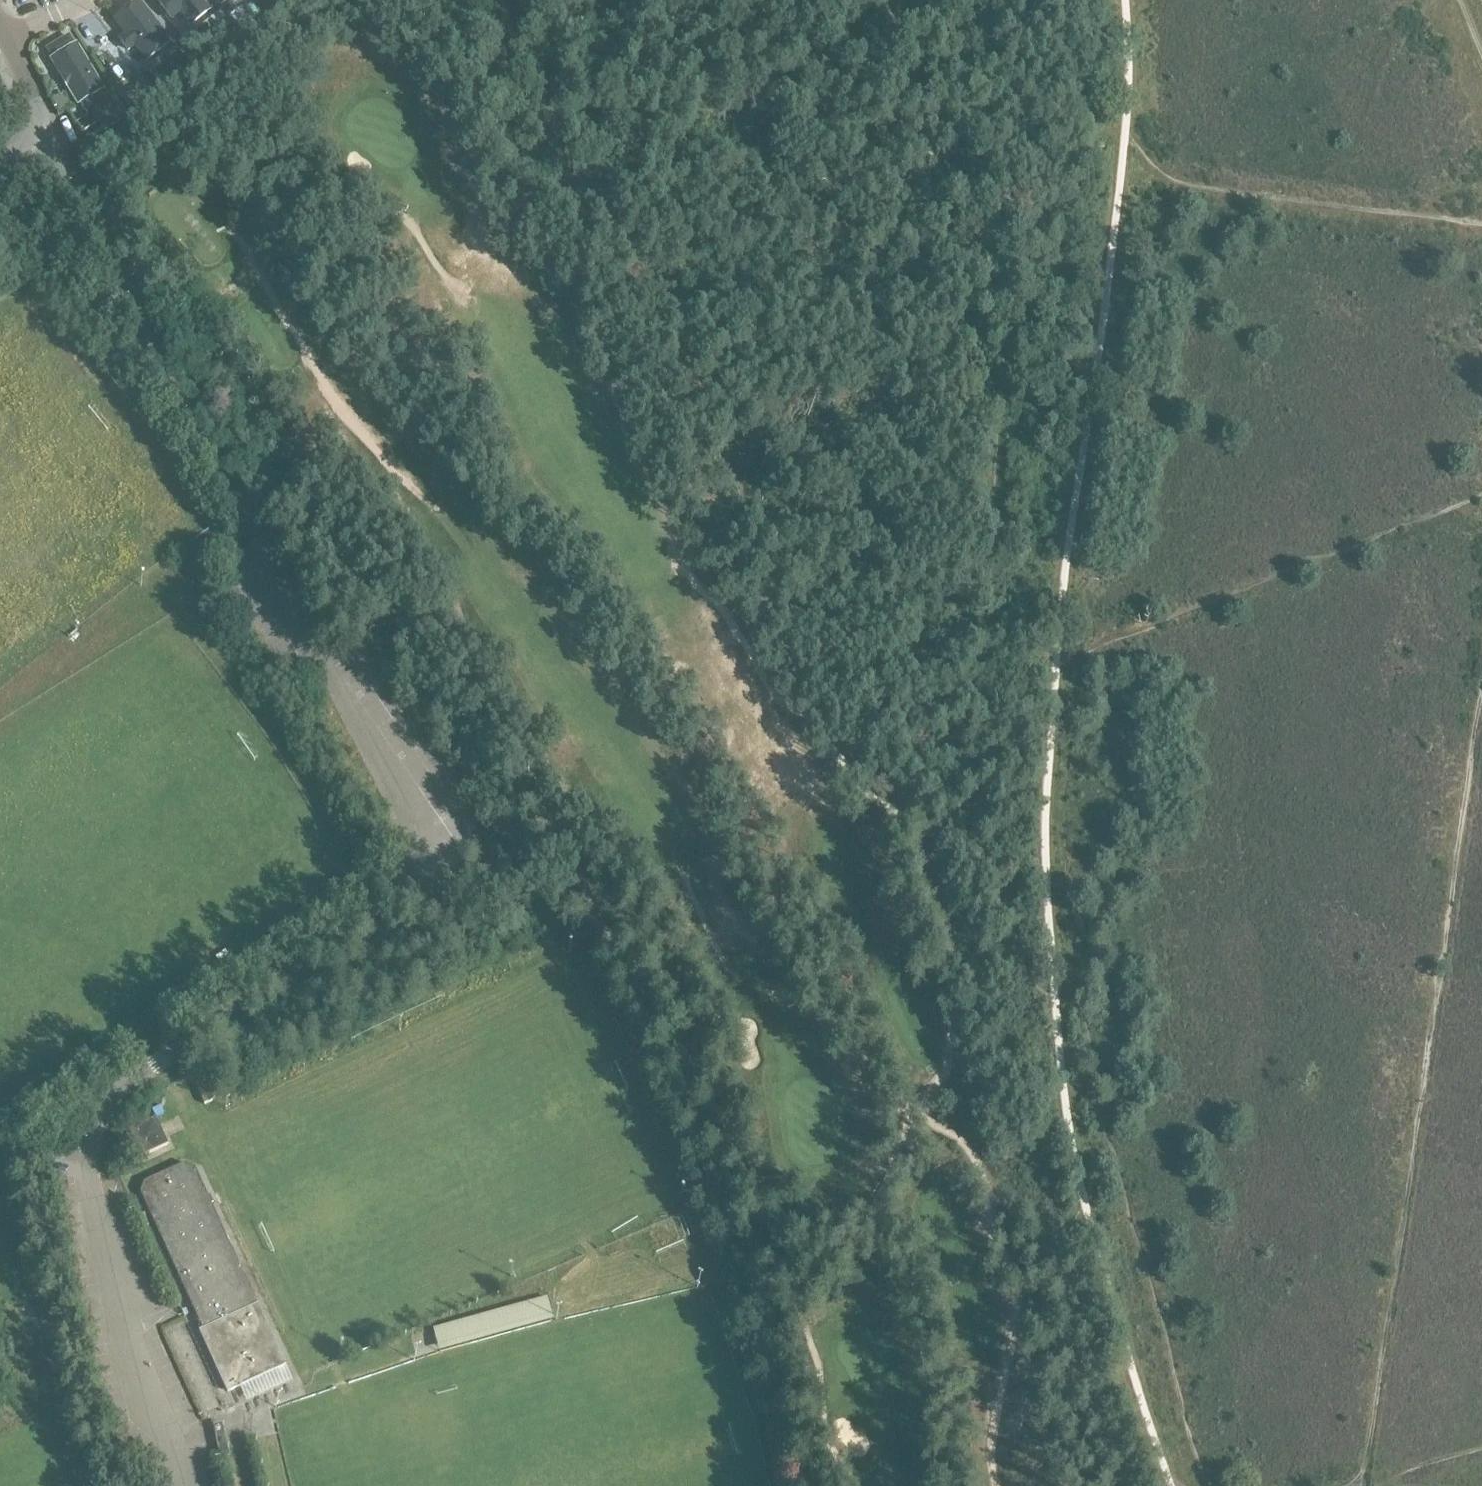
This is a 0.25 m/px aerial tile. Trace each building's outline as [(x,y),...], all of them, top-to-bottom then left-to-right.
[(181,11),(192,24),(207,12),(199,0),(166,0),(160,4),(172,18),(181,11)] [(212,19),(211,19),(194,32),(202,41),(243,9),(241,7),(243,5),(239,0),(235,0),(222,11),(212,19)] [(147,60),(169,43),(138,3),(116,20),(127,35),(121,40),(128,50),(135,45),(147,60)] [(77,46),(53,60),(78,104),(102,89),(77,46)] [(150,82),(166,70),(182,57),(181,56),(182,55),(176,47),(143,72),(150,82)] [(104,117),(114,111),(124,103),(115,89),(95,101),(104,117)] [(100,122),(94,112),(76,124),(82,133),(100,122)] [(128,1130),(141,1158),(168,1145),(156,1118),(128,1130)] [(140,1193),(152,1219),(201,1326),(199,1327),(201,1332),(200,1332),(228,1392),(285,1366),(252,1292),(233,1285),(240,1267),(195,1168),(185,1164),(144,1182),(140,1193)] [(433,1330),(439,1352),(553,1320),(547,1298),(433,1330)]
